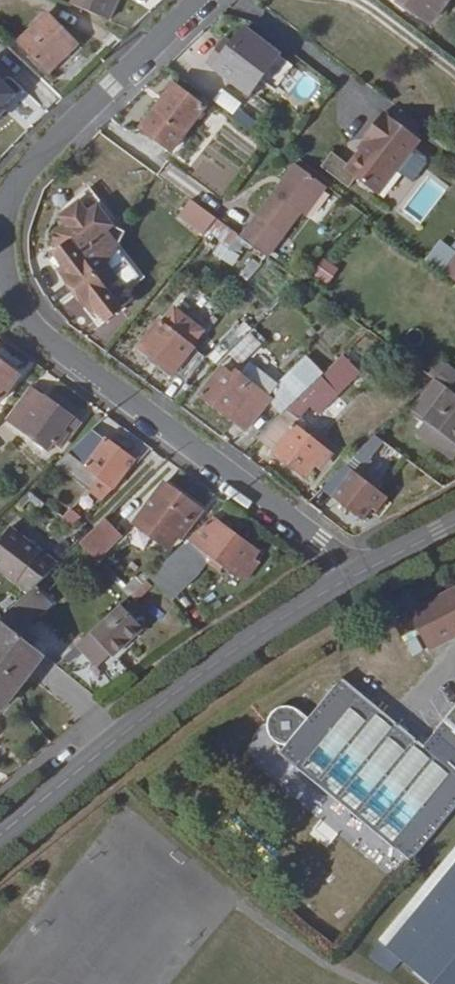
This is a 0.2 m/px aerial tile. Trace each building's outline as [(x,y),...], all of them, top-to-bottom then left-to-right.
[(70,5),(110,21),(119,0),(72,0),(70,5)] [(453,0),(399,0),(433,26),(453,0)] [(17,42),(50,74),(80,45),(48,12),(17,42)] [(245,28),(232,45),(226,41),(209,64),(250,95),(281,55),(245,28)] [(20,72),(0,52),(0,91),(20,72)] [(174,83),(141,128),(173,152),(207,108),(174,83)] [(220,89),(212,102),(234,114),(241,102),(220,89)] [(403,111),(395,120),(415,136),(423,126),(403,111)] [(361,151),(347,170),(379,195),(399,170),(416,148),(422,141),(415,136),(395,120),(385,113),(365,139),(366,140),(369,142),(361,151)] [(369,142),(366,140),(359,150),(361,151),(369,142)] [(432,160),(416,148),(399,170),(411,179),(418,178),(432,160)] [(296,163),(242,236),(270,257),(302,214),(306,216),(327,188),(296,163)] [(204,236),(211,228),(218,219),(192,199),(178,216),(204,236)] [(107,268),(109,263),(127,230),(115,227),(98,204),(89,212),(80,202),(60,216),(66,224),(54,233),(55,244),(60,250),(55,254),(64,267),(60,269),(78,292),(107,268)] [(239,234),(218,219),(211,228),(232,244),(239,234)] [(442,274),(454,283),(454,257),(442,274)] [(322,258),(312,275),(328,285),(338,268),(322,258)] [(107,268),(78,292),(94,314),(98,311),(107,323),(136,298),(109,263),(107,268)] [(161,322),(140,347),(187,384),(207,358),(190,344),(199,332),(175,313),(165,325),(161,322)] [(251,331),(228,352),(238,362),(249,351),(252,353),(261,344),(251,331)] [(272,400),(271,401),(282,414),(288,408),(324,373),(307,355),(271,390),(277,395),(272,400)] [(0,360),(0,404),(21,375),(0,360)] [(271,401),(272,400),(236,370),(233,373),(223,365),(200,394),(247,431),(271,401)] [(66,431),(76,418),(77,417),(34,385),(6,421),(49,454),(55,445),(61,449),(72,434),(66,431)] [(416,433),(453,461),(454,458),(454,394),(449,389),(416,433)] [(288,408),(282,414),(257,439),(307,478),(316,465),(322,469),(333,453),(296,425),(301,419),(288,408)] [(83,423),(76,418),(66,431),(72,434),(61,449),(63,451),(83,423)] [(99,497),(101,495),(105,497),(116,487),(136,461),(94,431),(57,466),(99,497)] [(373,510),(377,514),(389,497),(382,491),(357,473),(365,463),(367,460),(359,452),(321,489),(363,523),(373,510)] [(357,473),(382,491),(389,481),(365,463),(357,473)] [(165,482),(134,524),(170,551),(178,538),(181,541),(203,511),(165,482)] [(213,518),(151,577),(169,597),(173,601),(196,579),(209,563),(220,571),(224,565),(246,581),(260,563),(256,559),(260,553),(213,518)] [(107,519),(81,543),(97,560),(122,535),(107,519)] [(28,594),(30,592),(36,586),(60,563),(11,527),(0,541),(0,572),(28,594)] [(147,580),(131,596),(137,603),(154,588),(147,580)] [(30,592),(28,594),(1,620),(5,623),(20,635),(53,603),(36,586),(30,592)] [(410,611),(429,651),(454,637),(454,587),(410,611)] [(78,646),(84,652),(98,669),(113,656),(114,657),(144,629),(121,604),(78,646)] [(0,629),(0,651),(30,674),(45,655),(20,635),(5,623),(0,629)] [(64,670),(84,652),(78,646),(59,665),(64,670)] [(18,689),(30,674),(0,651),(0,712),(18,689)] [(343,677),(309,718),(287,744),(280,754),(411,862),(454,809),(454,708),(424,746),(343,677)] [(281,743),(287,744),(309,718),(300,711),(298,709),(297,708),(286,706),(282,706),(279,708),(277,708),(271,714),(268,718),(268,722),(267,724),(268,728),(269,732),(271,737),(275,741),(281,743)] [(324,844),(335,831),(321,820),(310,832),(324,844)] [(386,948),(430,983),(454,983),(454,865),(386,948)]
